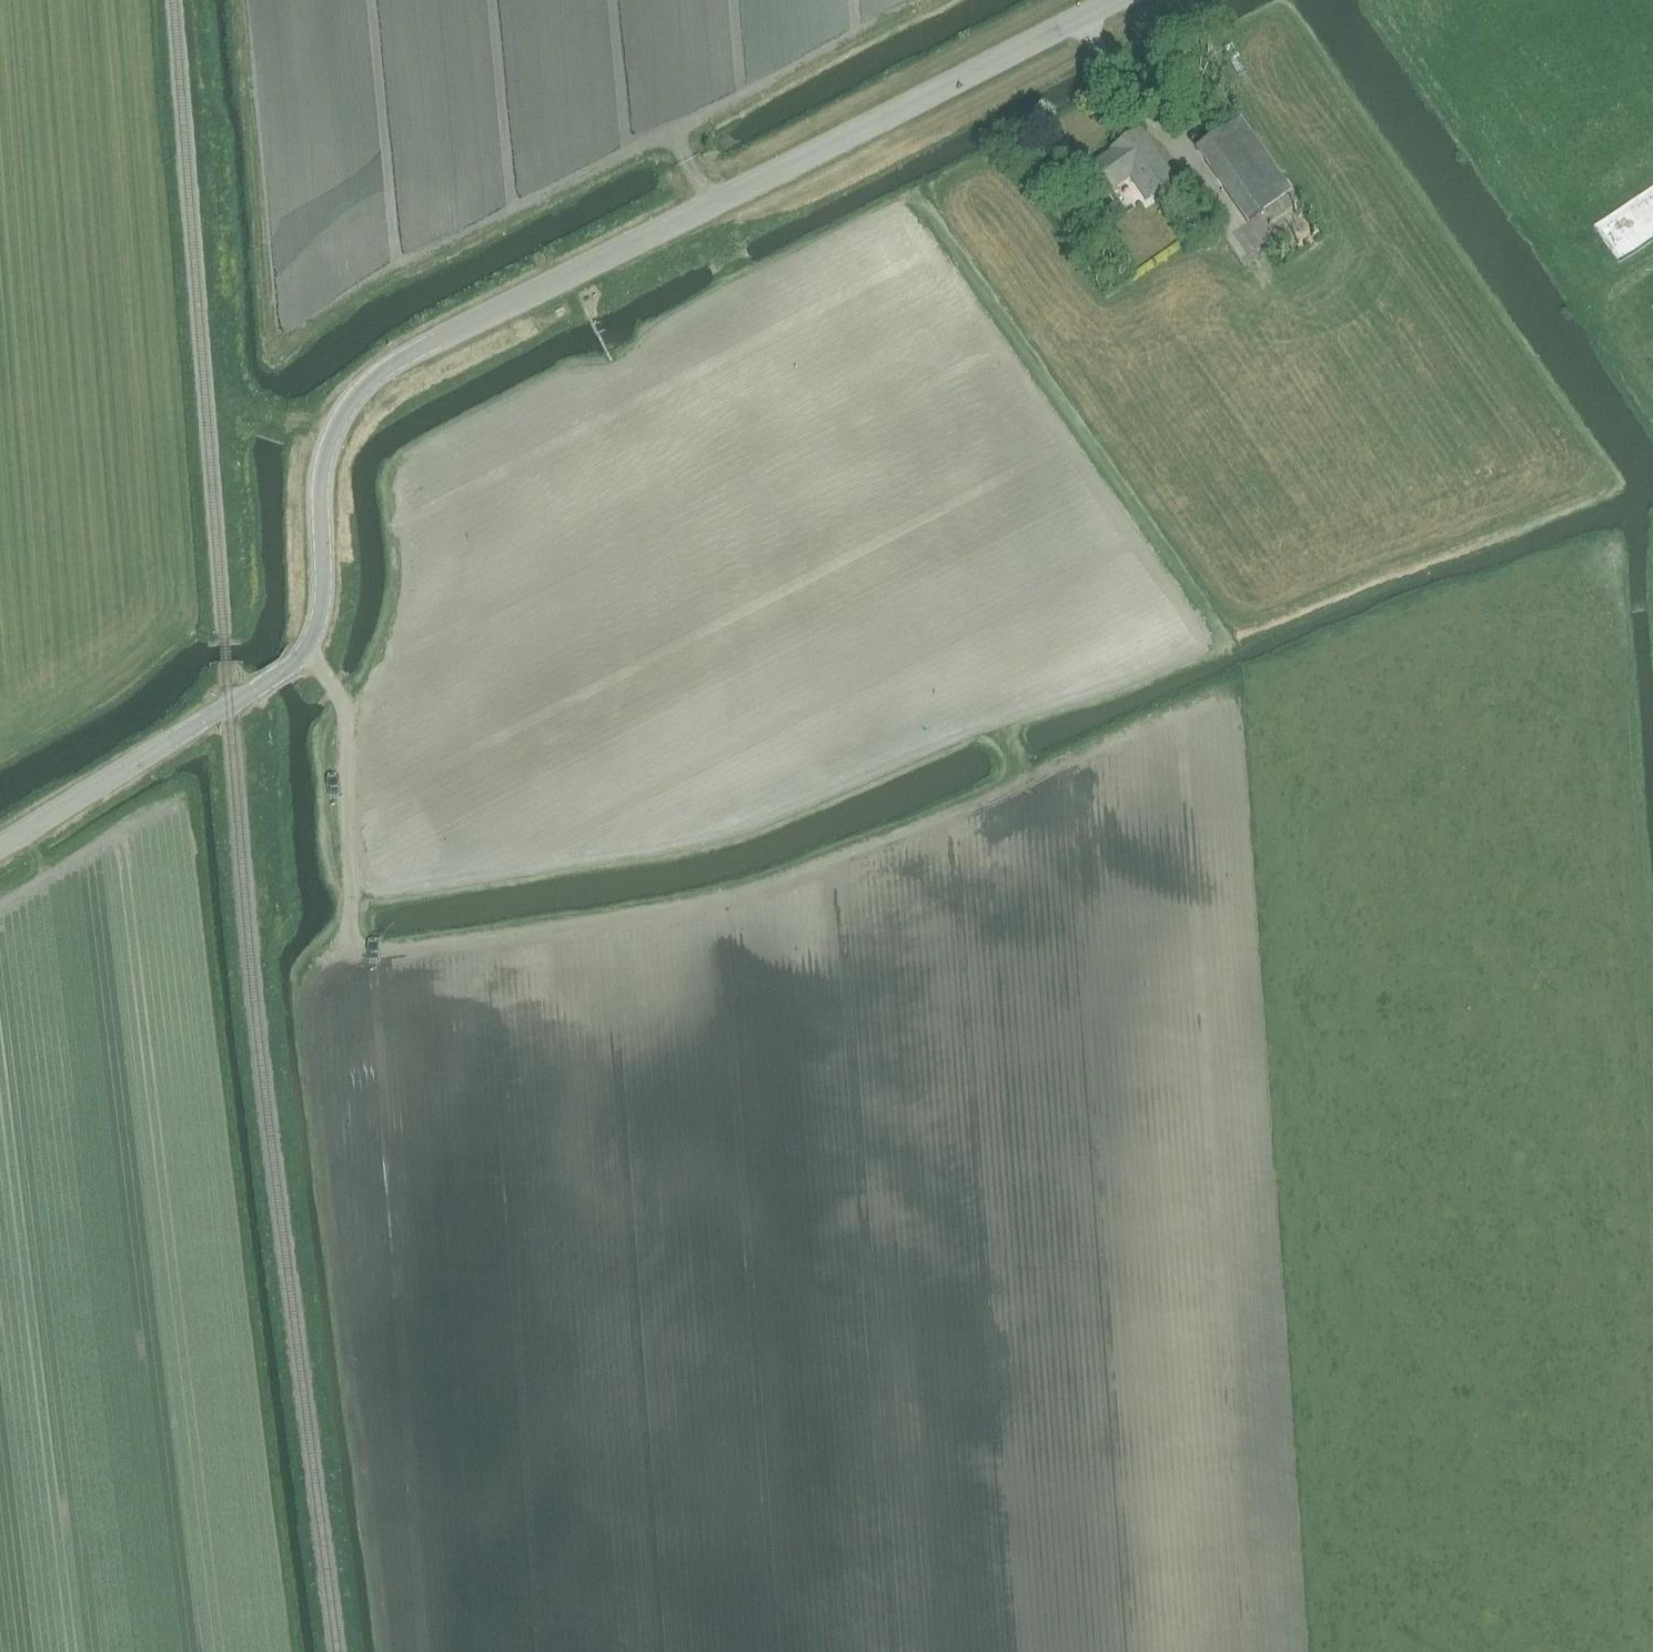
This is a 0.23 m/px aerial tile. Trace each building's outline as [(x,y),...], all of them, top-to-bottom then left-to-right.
[(1291,191),(1241,118),(1196,149),(1247,222),(1264,210),(1271,221),(1297,203),(1290,192),(1291,191)] [(1112,152),(1093,165),(1112,191),(1130,178),(1146,200),(1175,180),(1140,131),(1111,151),(1112,152)]
